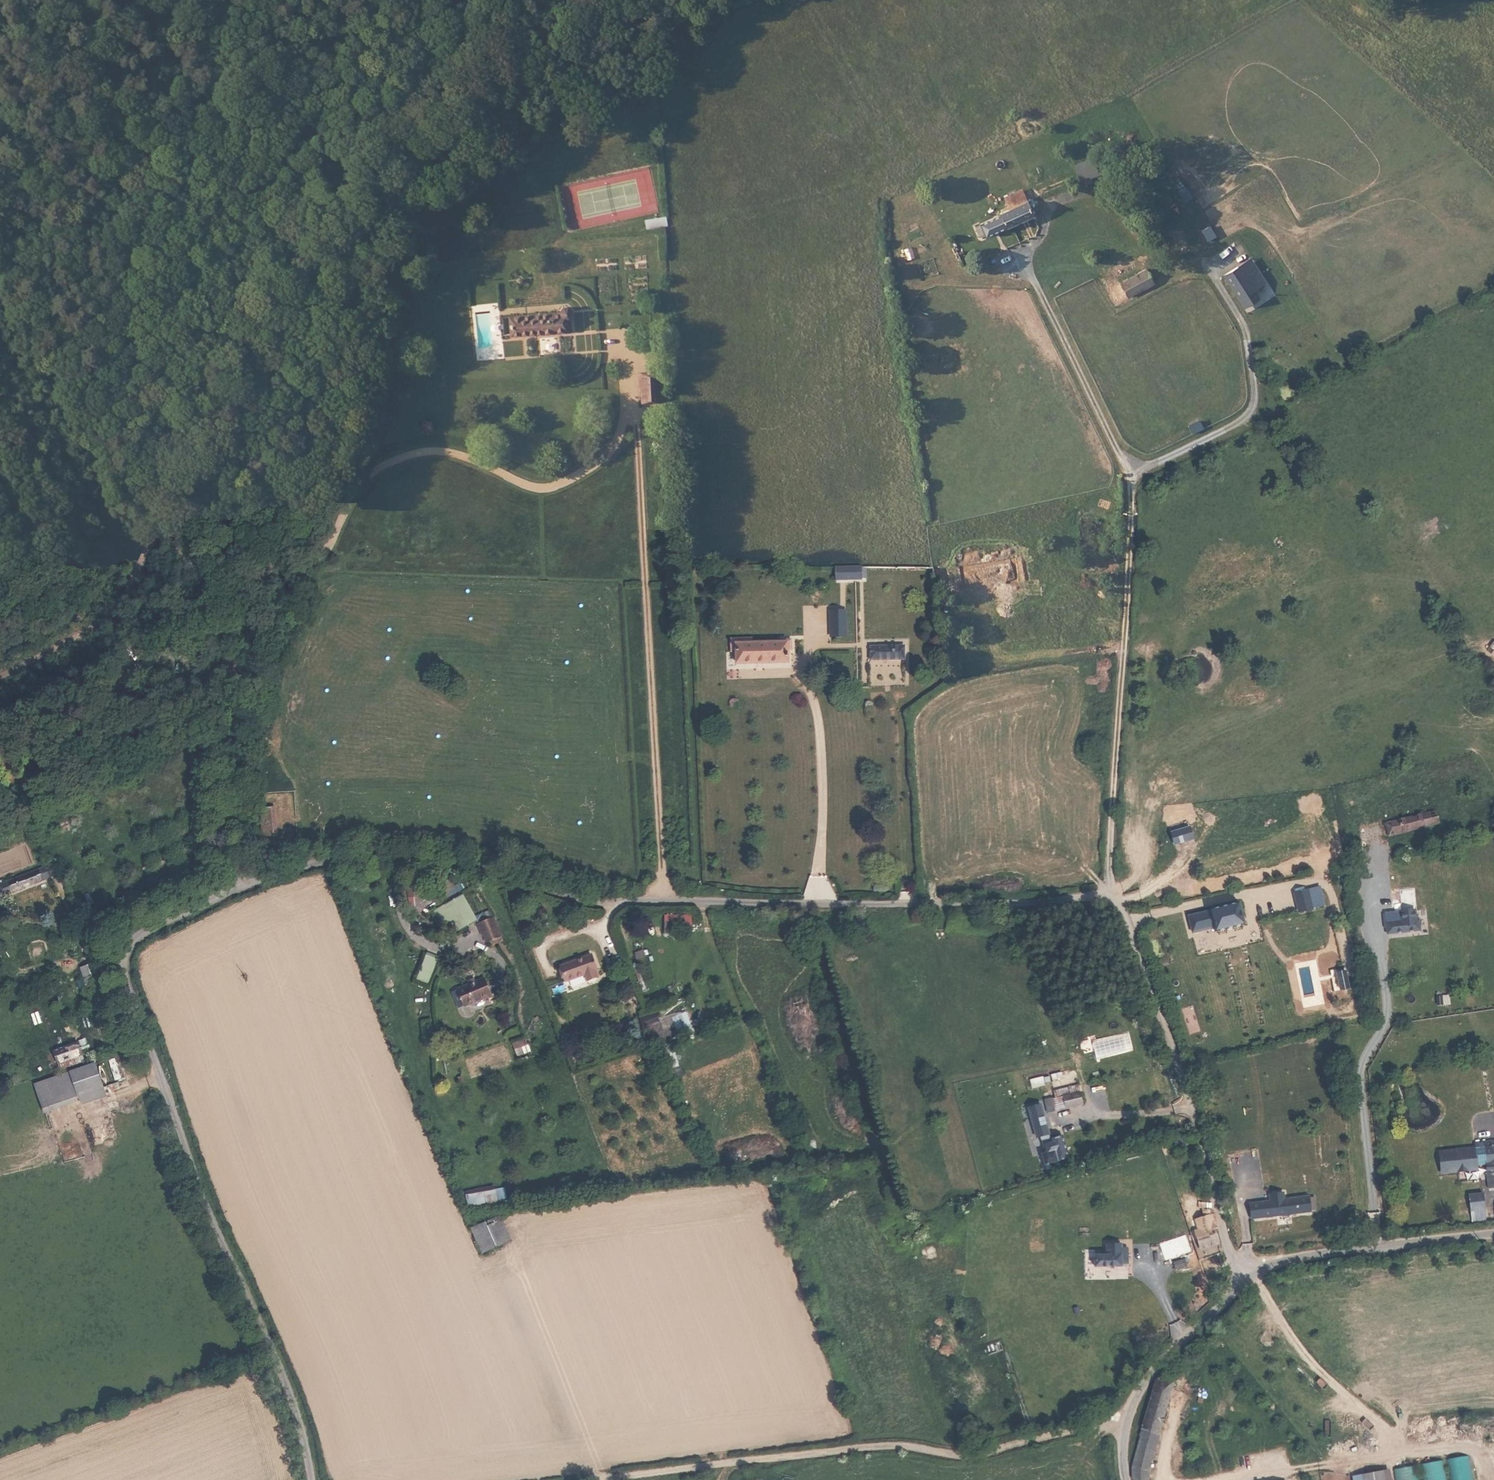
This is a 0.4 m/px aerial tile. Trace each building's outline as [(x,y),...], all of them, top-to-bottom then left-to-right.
[(1087,177),(1077,182),(1081,189),(1091,183),(1087,177)] [(978,223),(984,235),(1032,215),(1021,189),(1003,197),(1008,208),(997,212),(998,215),(978,223)] [(645,221),(646,229),(666,226),(665,218),(645,221)] [(976,238),(984,235),(978,223),(972,226),(976,238)] [(1251,264),(1238,270),(1254,302),(1267,296),(1251,264)] [(1254,302),(1238,270),(1221,279),(1225,287),(1229,285),(1241,309),(1254,302)] [(1148,271),(1132,280),(1138,292),(1155,283),(1148,271)] [(1120,286),(1127,298),(1138,292),(1132,280),(1120,286)] [(508,316),(509,335),(553,332),(566,332),(565,319),(567,318),(570,315),(570,311),(567,307),(562,308),(559,311),(559,313),(508,316)] [(651,375),(634,376),(635,406),(652,406),(652,398),(651,381),(651,375)] [(652,389),(652,398),(661,398),(660,381),(651,381),(652,389)] [(953,569),(954,580),(1002,575),(1001,562),(968,565),(968,568),(953,569)] [(851,568),(828,568),(827,581),(850,582),(851,568)] [(780,642),(780,645),(781,645),(781,651),(787,651),(790,652),(790,642),(780,642)] [(736,664),(787,664),(787,651),(781,651),(781,645),(780,645),(735,645),(736,664)] [(870,647),(870,660),(903,661),(903,648),(870,647)] [(261,810),(265,839),(276,838),(272,808),(261,810)] [(1380,820),(1384,836),(1433,826),(1431,811),(1380,820)] [(1170,834),(1172,846),(1193,841),(1190,829),(1170,834)] [(0,890),(48,871),(46,866),(50,864),(48,858),(46,859),(0,878),(0,889),(0,890)] [(1207,911),(1213,933),(1241,927),(1235,905),(1207,911)] [(1419,920),(1418,910),(1405,911),(1387,914),(1388,924),(1388,928),(1391,927),(1392,932),(1422,929),(1421,920),(1419,920)] [(485,937),(500,931),(495,918),(476,925),(482,938),(485,937)] [(504,941),(500,931),(485,937),(488,944),(493,942),(494,945),(504,941)] [(564,970),(570,985),(588,979),(592,988),(602,984),(599,976),(601,975),(596,959),(564,970)] [(80,975),(85,985),(98,980),(94,969),(80,975)] [(103,978),(98,980),(104,993),(108,992),(103,978)] [(456,989),(462,1005),(490,996),(484,978),(456,989)] [(90,998),(90,999),(104,993),(98,980),(85,985),(85,986),(90,998)] [(1330,981),(1333,997),(1341,997),(1338,980),(1330,981)] [(675,1018),(667,1021),(669,1028),(678,1025),(675,1018)] [(678,1025),(669,1028),(672,1038),(681,1035),(678,1025)] [(49,1052),(73,1044),(71,1038),(47,1045),(49,1052)] [(53,1064),(77,1056),(73,1044),(49,1052),(53,1064)] [(28,1079),(36,1102),(95,1082),(87,1058),(28,1079)] [(1055,1069),(1045,1072),(1047,1079),(1056,1076),(1055,1069)] [(1036,1074),(1022,1078),(1025,1089),(1038,1086),(1036,1074)] [(1081,1103),(1076,1085),(1044,1093),(1049,1111),(1067,1106),(1081,1103)] [(1047,1142),(1046,1138),(1045,1134),(1035,1138),(1037,1145),(1047,1142)] [(1057,1135),(1046,1138),(1047,1142),(1037,1145),(1039,1151),(1036,1152),(1038,1159),(1040,1159),(1043,1172),(1048,1170),(1046,1165),(1063,1160),(1057,1135)] [(1439,1171),(1475,1167),(1475,1163),(1483,1162),(1486,1185),(1493,1184),(1493,1137),(1472,1140),(1472,1145),(1437,1149),(1439,1171)] [(461,1189),(464,1205),(493,1200),(491,1189),(490,1184),(461,1189)] [(1474,1196),(1468,1196),(1470,1212),(1482,1211),(1480,1195),(1474,1196)] [(1302,1198),(1255,1209),(1258,1222),(1305,1212),(1302,1198)] [(1258,1222),(1255,1209),(1245,1211),(1248,1224),(1258,1222)] [(1470,1212),(1471,1225),(1484,1223),(1482,1211),(1470,1212)] [(500,1216),(486,1222),(495,1244),(509,1238),(500,1216)] [(470,1227),(479,1250),(495,1244),(486,1222),(470,1227)] [(1215,1245),(1211,1230),(1191,1236),(1196,1250),(1215,1245)] [(1162,1246),(1166,1261),(1191,1253),(1186,1238),(1162,1246)] [(943,1256),(935,1242),(917,1252),(924,1266),(943,1256)] [(1092,1258),(1091,1271),(1118,1271),(1118,1258),(1109,1259),(1109,1253),(1099,1252),(1099,1258),(1092,1258)] [(1149,1387),(1164,1393),(1169,1380),(1154,1375),(1149,1387)] [(1147,1466),(1164,1393),(1149,1387),(1138,1427),(1129,1467),(1132,1479),(1148,1479),(1147,1466)]
